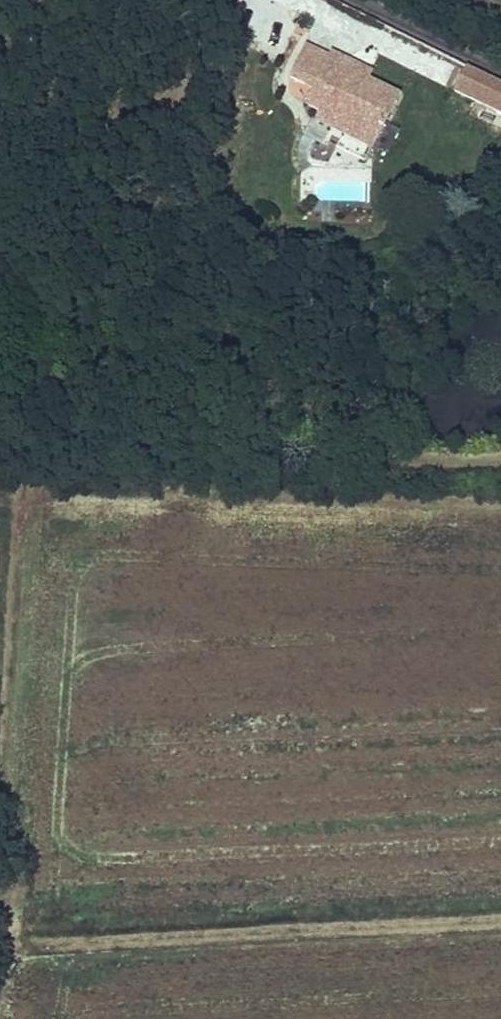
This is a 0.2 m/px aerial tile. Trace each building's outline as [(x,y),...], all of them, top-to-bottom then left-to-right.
[(334,88),(331,98),(346,106),(352,96),(388,114),(410,74),(366,50),(371,40),(349,29),(347,32),(325,21),(310,50),(331,62),(323,81),(334,88)] [(500,117),(500,83),(464,67),(451,94),(500,117)] [(388,114),(352,96),(346,106),(383,125),(388,114)]
